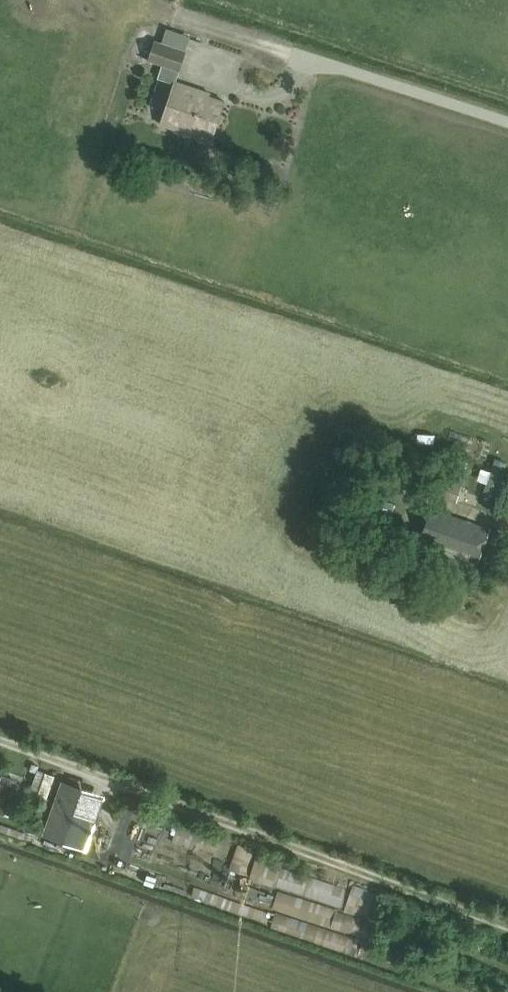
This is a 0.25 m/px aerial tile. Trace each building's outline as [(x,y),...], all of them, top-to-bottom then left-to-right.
[(186,52),(155,42),(149,61),(163,65),(159,77),(175,83),(161,125),(192,135),(193,131),(213,138),(225,102),(202,94),(203,91),(176,82),(186,52)] [(463,486),(420,471),(415,487),(458,501),(463,486)] [(432,511),(423,537),(479,556),(488,530),(432,511)] [(254,873),(261,850),(245,845),(238,869),(254,873)]
